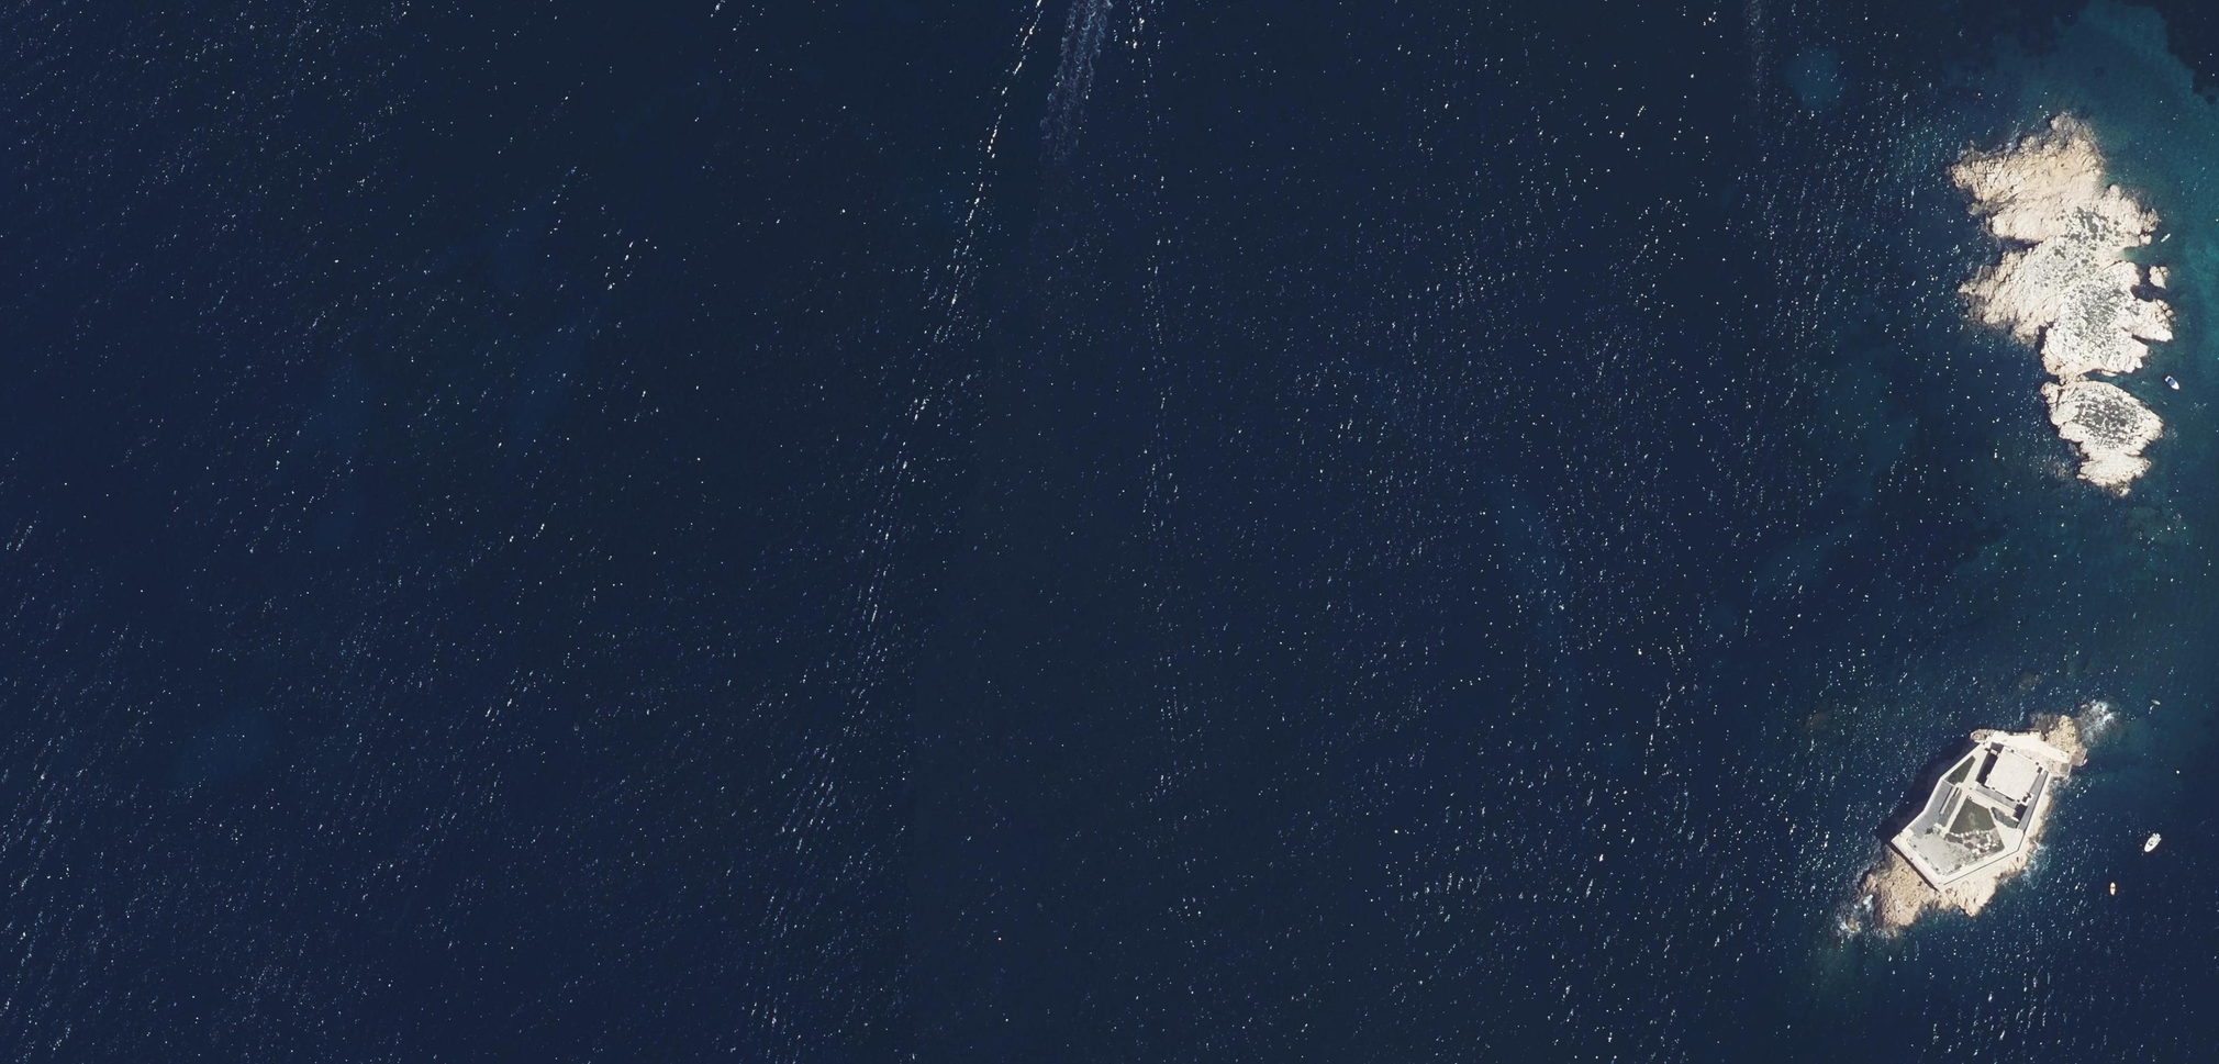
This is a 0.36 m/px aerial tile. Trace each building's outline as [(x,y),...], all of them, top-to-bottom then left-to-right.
[(2008,742),(2002,739),(1999,746),(1989,742),(1980,738),(1968,744),(1946,765),(1945,767),(1939,772),(1922,807),(1890,838),(1941,888),(2017,851),(2049,766),(2039,758),(2039,755),(2034,752),(2033,754),(2012,745),(2013,742),(2009,740),(2008,742)]
